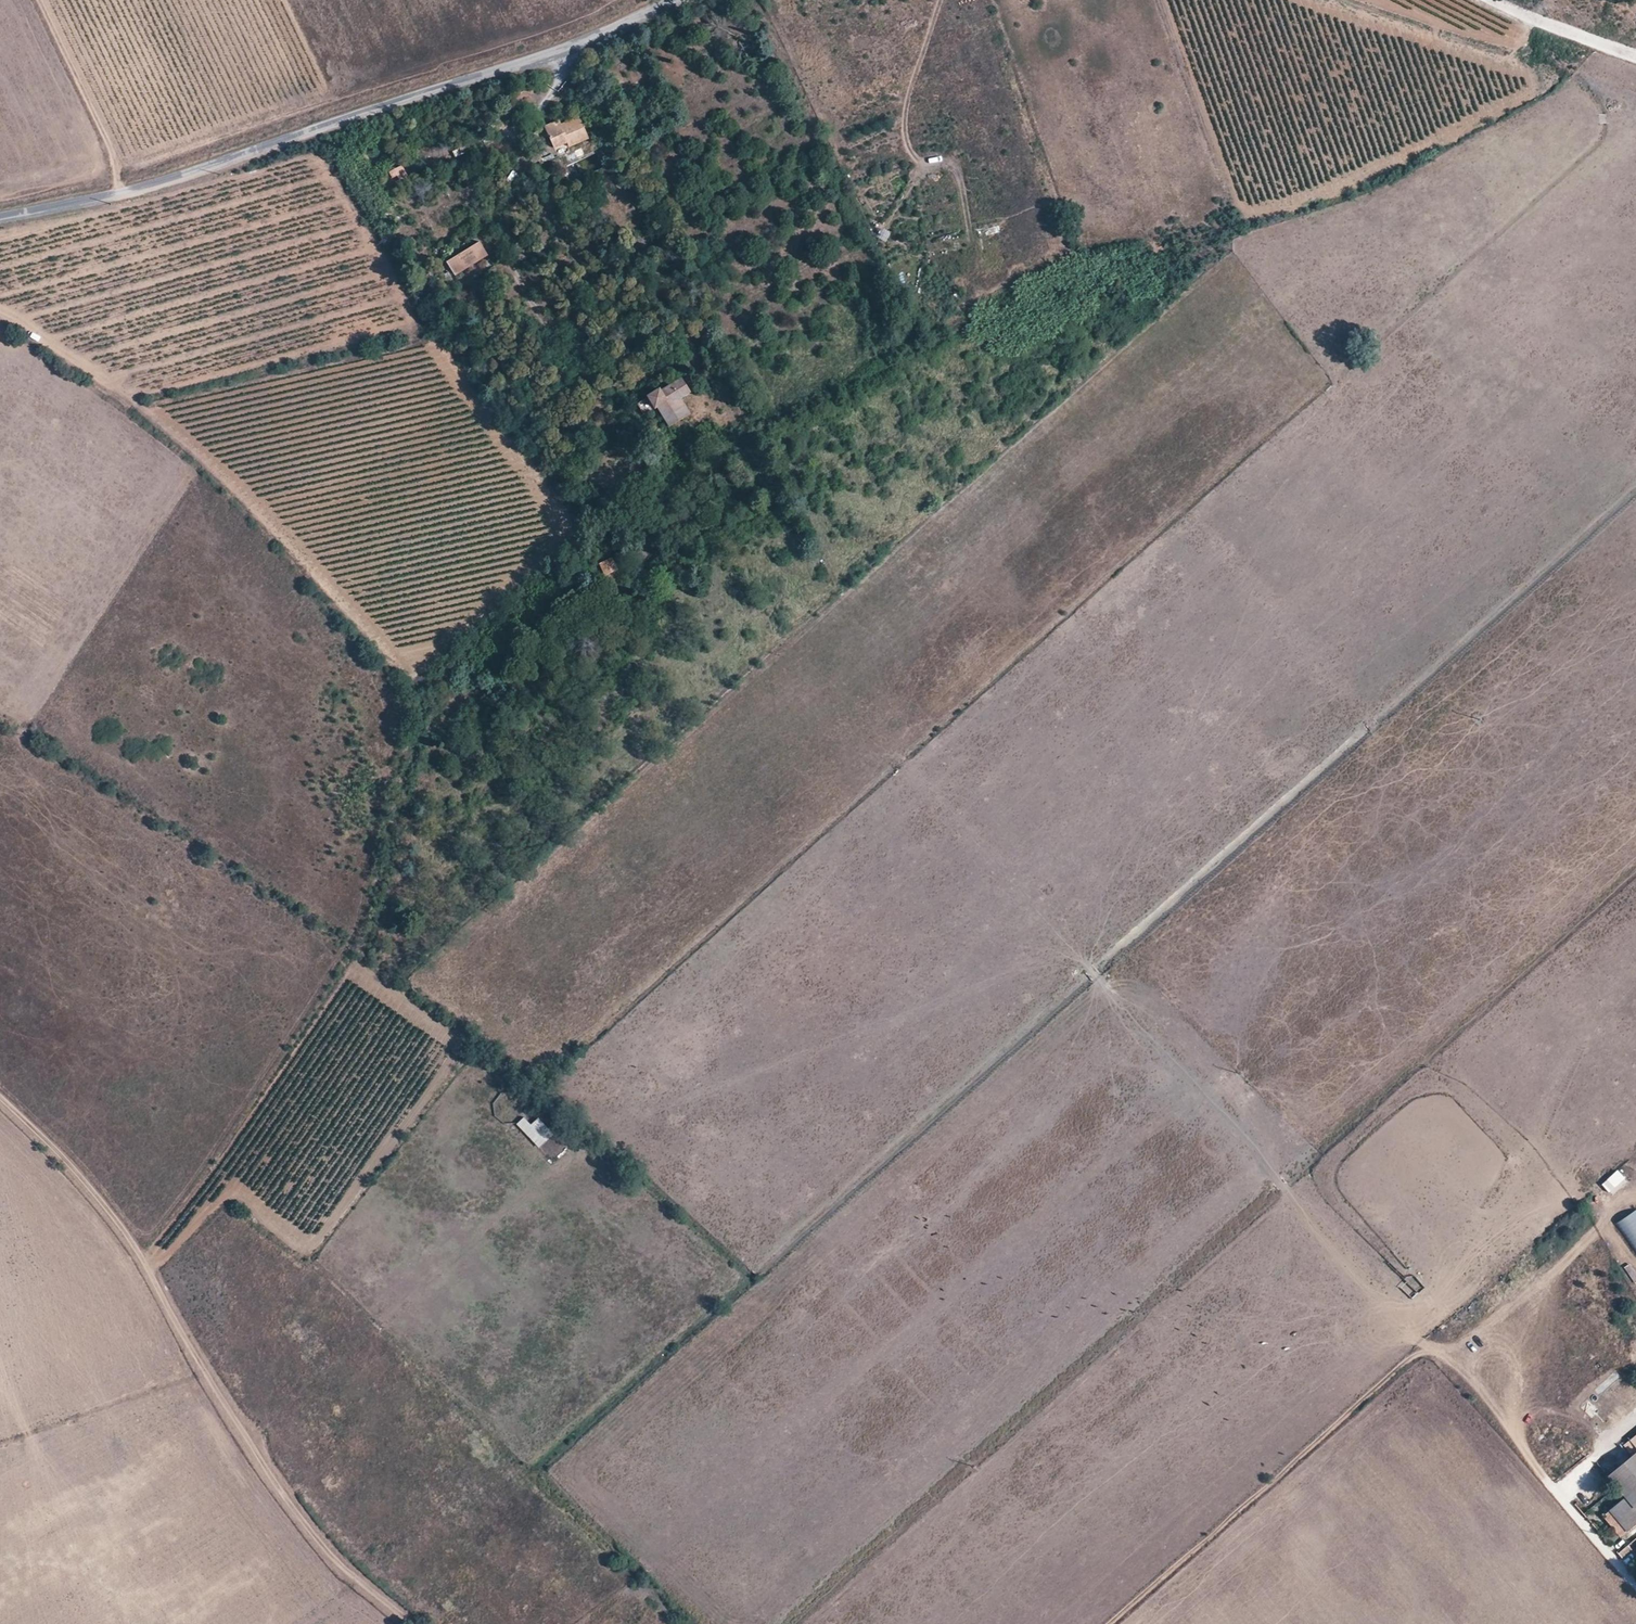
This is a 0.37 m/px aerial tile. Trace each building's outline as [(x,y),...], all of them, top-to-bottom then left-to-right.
[(551,123),(543,127),(554,149),(568,143),(570,148),(588,139),(578,117),(561,124),(559,119),(551,123)] [(389,173),(392,178),(398,176),(401,182),(408,178),(402,166),(389,173)] [(880,228),(876,239),(887,242),(890,231),(880,228)] [(479,243),(446,263),(454,276),(487,256),(479,243)] [(646,396),(655,410),(657,408),(669,428),(690,414),(681,398),(691,393),(681,378),(661,390),(659,387),(653,391),(646,396)] [(612,558),(599,564),(605,576),(617,570),(612,558)] [(534,1114),(520,1128),(539,1148),(553,1135),(534,1114)] [(1618,1170),(1601,1184),(1609,1193),(1626,1179),(1618,1170)] [(1635,1252),(1635,1210),(1617,1223),(1635,1252)] [(1607,1473),(1625,1494),(1609,1507),(1627,1528),(1635,1520),(1635,1449),(1607,1473)] [(1618,1518),(1609,1507),(1603,1513),(1612,1523),(1618,1518)] [(1627,1528),(1618,1518),(1612,1523),(1620,1534),(1627,1528)]
